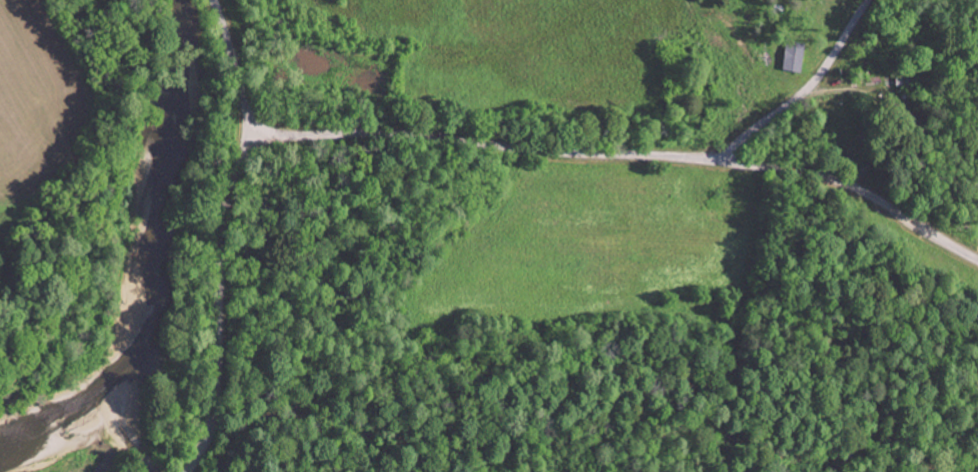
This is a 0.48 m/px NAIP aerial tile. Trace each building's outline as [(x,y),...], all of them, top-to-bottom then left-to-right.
[(803,74),(808,46),(788,43),(784,71),(803,74)]
